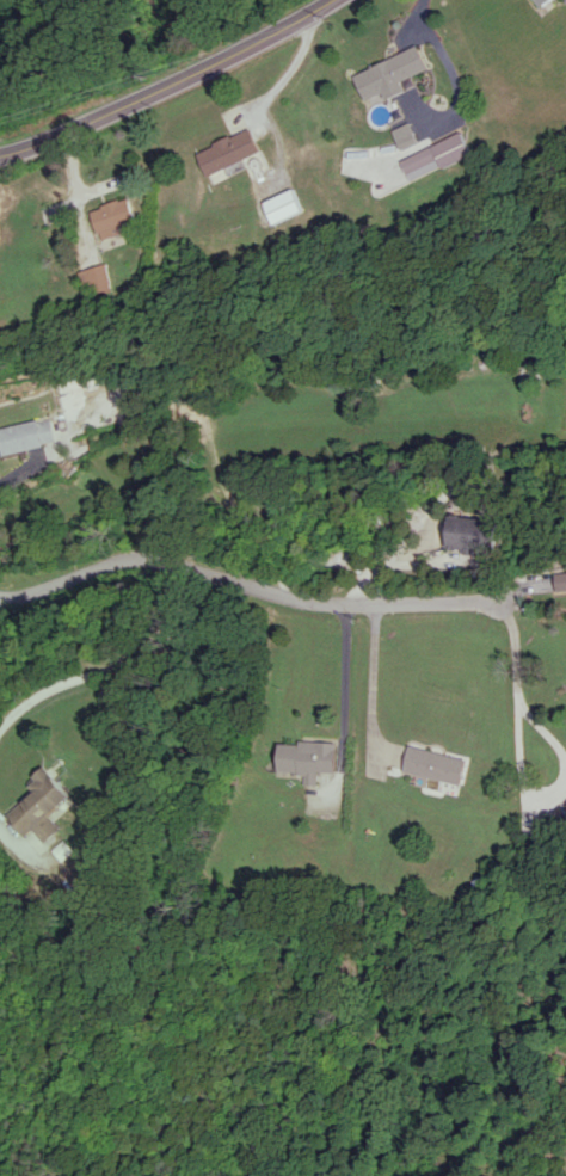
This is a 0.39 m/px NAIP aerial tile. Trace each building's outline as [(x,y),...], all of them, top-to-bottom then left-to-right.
[(352,72),(362,100),(382,92),(384,98),(404,91),(399,80),(426,69),(418,47),(352,72)] [(399,149),(417,141),(408,122),(391,130),(399,149)] [(260,154),(250,129),(196,149),(205,174),(260,154)] [(471,154),(461,132),(401,158),(410,180),(471,154)] [(275,223),(304,211),(295,188),(266,201),(275,223)] [(101,240),(123,233),(120,224),(136,219),(129,197),(91,209),(101,240)] [(115,286),(108,262),(82,270),(90,293),(115,286)] [(4,454),(57,442),(51,417),(0,428),(0,435),(4,454)] [(446,549),(496,552),(498,518),(448,515),(446,549)] [(275,772),(302,773),(302,784),(316,785),(317,772),(335,772),(336,742),(277,740),(275,772)] [(405,770),(464,785),(470,759),(411,744),(405,770)] [(36,790),(7,815),(26,837),(35,829),(46,842),(63,828),(51,815),(73,795),(48,765),(29,782),(36,790)]
